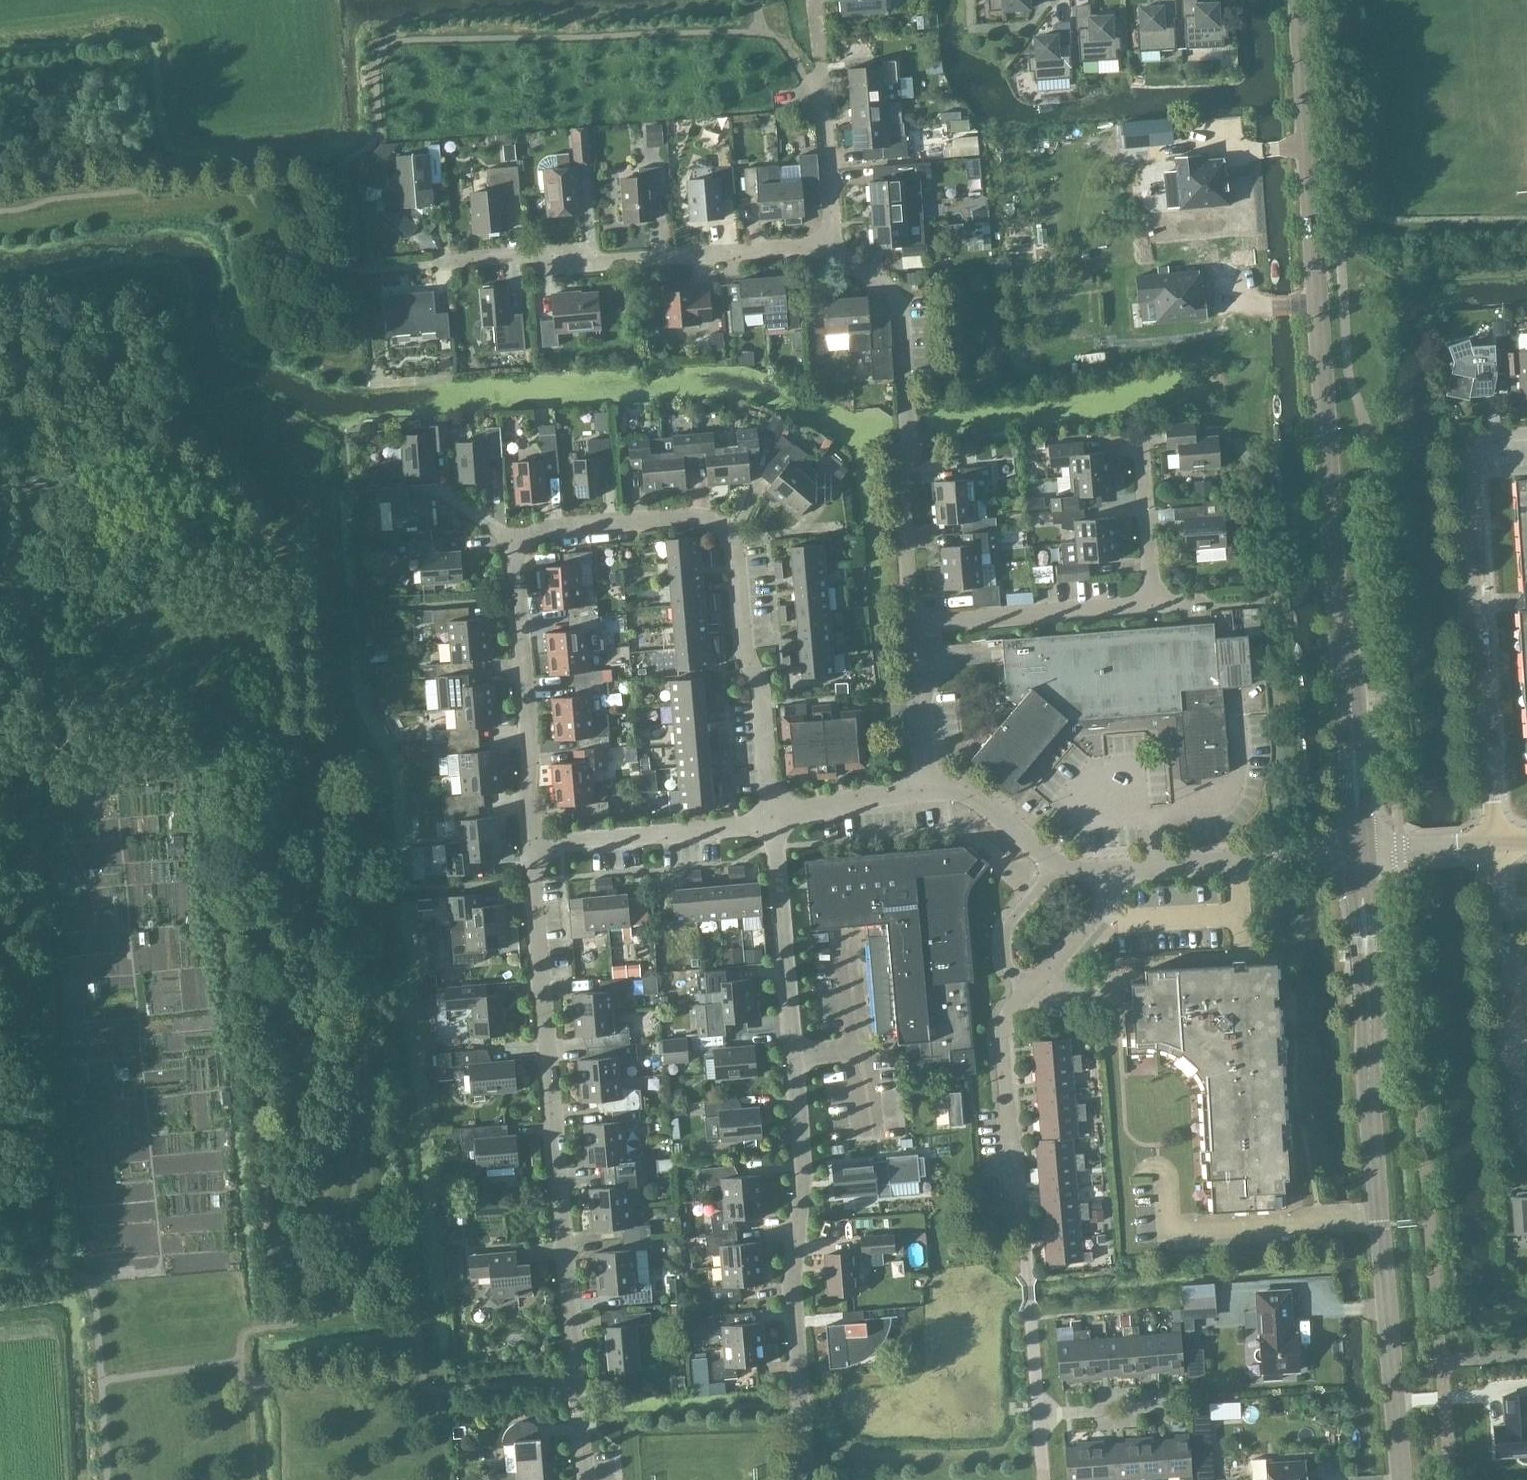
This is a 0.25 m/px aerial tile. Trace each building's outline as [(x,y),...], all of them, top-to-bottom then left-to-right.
[(843,15),(885,11),(884,0),(842,0),(843,15)] [(989,11),(1029,9),(1029,0),(989,0),(989,11)] [(1174,0),(1160,0),(1161,7),(1141,8),(1142,27),(1137,27),(1139,52),(1177,50),(1174,0)] [(1217,4),(1197,5),(1197,0),(1183,0),(1186,49),(1224,47),(1223,38),(1228,38),(1227,23),(1218,23),(1217,4)] [(1112,36),(1111,17),(1091,18),(1090,6),(1077,7),(1080,62),(1118,60),(1117,51),(1122,51),(1121,35),(1112,36)] [(1072,79),(1068,23),(1055,24),(1056,36),(1036,38),(1037,56),(1028,57),(1029,72),(1034,72),(1034,81),(1072,79)] [(875,67),(848,69),(849,83),(851,105),(886,102),(900,101),(902,101),(899,59),(875,61),(875,67)] [(886,102),(851,105),(853,126),(888,124),(902,123),(901,114),(900,101),(886,102)] [(666,134),(665,113),(649,114),(650,135),(666,134)] [(1207,131),(1246,130),(1245,115),(1206,116),(1207,131)] [(888,124),(853,126),(854,148),(882,146),(883,158),(908,156),(906,136),(903,136),(902,123),(888,124)] [(573,130),(574,146),(576,164),(590,163),(587,129),(573,130)] [(923,147),(955,146),(955,133),(923,134),(923,147)] [(429,153),(397,156),(398,172),(397,175),(395,178),(395,182),(396,186),(398,190),(400,192),(401,208),(433,206),(432,183),(443,182),(439,142),(427,144),(429,153)] [(970,147),(971,167),(983,167),(982,147),(970,147)] [(546,190),(548,215),(581,212),(577,168),(570,168),(569,158),(558,159),(558,154),(552,155),(547,156),(543,159),(541,162),(538,166),(538,171),(539,190),(539,191),(546,190)] [(801,181),(779,182),(782,217),(785,217),(785,225),(802,223),(802,216),(804,216),(804,207),(821,205),(818,162),(817,154),(799,155),(800,163),(801,181)] [(1176,171),(1164,172),(1165,190),(1177,189),(1179,209),(1230,205),(1227,175),(1225,175),(1224,159),(1199,161),(1199,155),(1175,157),(1176,171)] [(866,158),(846,157),(845,172),(866,173),(866,158)] [(694,162),(688,180),(688,187),(683,203),(690,205),(691,220),(723,217),(721,192),(735,191),(733,166),(717,167),(717,168),(715,168),(694,162)] [(871,204),(921,200),(920,179),(931,178),(930,162),(895,165),(897,180),(869,182),(871,204)] [(778,165),(744,168),(746,193),(758,192),(760,219),(782,217),(779,182),(778,165)] [(504,196),(521,195),(518,166),(487,168),(489,191),(472,193),(476,232),(506,230),(504,196)] [(653,190),(665,190),(663,166),(639,168),(640,178),(622,179),(625,221),(655,219),(653,190)] [(873,226),(923,222),(921,200),(871,204),(873,226)] [(972,227),(993,225),(991,210),(971,212),(972,227)] [(410,237),(418,227),(401,212),(383,215),(410,237)] [(430,232),(435,226),(428,221),(423,227),(430,232)] [(923,222),(873,226),(874,248),(902,246),(902,258),(928,256),(927,243),(925,244),(923,222)] [(1198,271),(1136,276),(1138,302),(1152,301),(1154,323),(1207,318),(1205,297),(1203,297),(1202,285),(1199,285),(1198,271)] [(762,278),(765,313),(766,327),(787,326),(788,328),(800,327),(798,302),(786,303),(784,276),(762,278)] [(743,314),(765,313),(762,278),(740,279),(742,307),(730,307),(732,333),(744,332),(743,314)] [(712,321),(710,291),(697,292),(697,290),(683,291),(682,286),(653,288),(655,306),(663,305),(665,327),(699,324),(699,322),(712,321)] [(494,325),(496,342),(497,354),(526,351),(523,313),(509,314),(506,287),(481,289),(485,326),(494,325)] [(437,339),(450,338),(448,312),(436,313),(434,290),(384,294),(387,336),(436,332),(437,339)] [(557,330),(600,326),(597,292),(569,295),(569,293),(553,294),(555,319),(541,321),(543,346),(559,345),(557,330)] [(868,297),(845,298),(848,333),(850,352),(870,350),(873,380),(894,378),(891,347),(892,347),(890,322),(870,324),(868,297)] [(825,327),(813,328),(815,353),(828,352),(827,350),(826,335),(848,333),(845,298),(823,300),(825,327)] [(724,334),(724,318),(714,318),(714,334),(724,334)] [(1504,345),(1502,322),(1490,323),(1491,336),(1494,336),(1494,347),(1496,348),(1501,359),(1507,359),(1506,345),(1504,345)] [(1492,394),(1496,375),(1494,345),(1472,347),(1470,340),(1450,344),(1455,361),(1449,391),(1469,396),(1469,394),(1471,395),(1491,394),(1492,394)] [(1507,354),(1508,374),(1520,373),(1522,396),(1526,396),(1526,353),(1507,354)] [(440,370),(451,367),(449,359),(438,363),(440,370)] [(942,383),(957,381),(956,368),(941,370),(942,383)] [(1166,424),(1167,428),(1167,440),(1178,439),(1180,469),(1220,466),(1218,436),(1195,438),(1194,422),(1166,424)] [(434,450),(447,449),(446,425),(432,426),(432,433),(402,435),(405,475),(435,473),(434,450)] [(489,457),(502,456),(500,427),(486,428),(487,441),(457,443),(460,482),(490,480),(489,457)] [(738,444),(726,445),(730,483),(751,481),(748,454),(759,453),(757,429),(737,431),(738,444)] [(713,433),(693,435),(695,459),(706,458),(708,485),(730,483),(726,445),(714,446),(713,433)] [(543,460),(514,463),(517,502),(547,499),(545,473),(559,472),(556,434),(540,436),(543,460)] [(783,503),(808,473),(798,466),(808,454),(800,448),(799,449),(781,434),(771,457),(784,468),(763,493),(774,502),(777,499),(783,503)] [(693,435),(661,438),(665,489),(686,487),(684,460),(695,459),(693,435)] [(599,467),(611,466),(609,438),(588,440),(590,458),(574,460),(577,497),(602,495),(599,467)] [(661,438),(629,441),(631,464),(642,464),(644,491),(665,489),(661,438)] [(1036,450),(1045,449),(1044,438),(1035,439),(1036,450)] [(1079,443),(1049,445),(1050,457),(1056,457),(1056,463),(1070,465),(1071,476),(1111,473),(1109,452),(1080,454),(1079,443)] [(367,474),(381,474),(381,454),(368,454),(367,474)] [(963,479),(934,482),(936,503),(976,500),(975,489),(988,484),(987,478),(993,477),(992,466),(962,468),(963,479)] [(1199,485),(1213,483),(1210,467),(1197,469),(1199,485)] [(808,473),(783,503),(799,517),(817,496),(825,503),(841,484),(832,477),(824,487),(808,473)] [(1059,498),(1051,498),(1052,510),(1083,508),(1083,496),(1112,494),(1111,473),(1071,476),(1072,488),(1059,492),(1059,498)] [(1515,480),(1523,592),(1526,592),(1526,601),(1526,479),(1515,480)] [(394,530),(434,527),(431,497),(409,499),(408,485),(376,488),(377,502),(392,500),(394,530)] [(976,500),(936,503),(938,524),(967,522),(968,534),(995,532),(994,519),(978,521),(976,500)] [(1186,549),(1226,546),(1223,501),(1201,503),(1202,506),(1174,508),(1175,520),(1184,519),(1186,549)] [(1083,508),(1052,510),(1053,524),(1061,524),(1061,528),(1075,530),(1076,542),(1116,538),(1114,517),(1084,519),(1083,508)] [(969,545),(940,547),(941,568),(981,565),(980,554),(996,553),(995,532),(968,534),(969,545)] [(669,561),(701,558),(699,536),(667,539),(669,561)] [(1076,542),(1061,543),(1063,564),(1118,559),(1116,538),(1076,542)] [(423,584),(462,581),(460,551),(437,553),(436,539),(406,541),(407,555),(420,554),(423,584)] [(793,568),(825,566),(823,544),(791,547),(793,568)] [(706,550),(706,558),(718,557),(718,549),(706,550)] [(568,565),(540,567),(542,588),(582,585),(580,564),(591,563),(593,563),(592,551),(568,553),(568,565)] [(719,565),(718,557),(706,558),(707,566),(719,565)] [(670,583),(702,580),(701,558),(669,561),(670,583)] [(787,562),(775,563),(775,570),(787,569),(787,562)] [(1088,563),(1055,566),(1057,582),(1089,579),(1088,563)] [(981,565),(941,568),(943,589),(973,587),(973,588),(975,607),(998,605),(1000,605),(999,586),(995,586),(983,587),(983,586),(981,565)] [(795,590),(827,587),(825,566),(793,568),(795,590)] [(788,577),(787,569),(775,570),(776,578),(788,577)] [(623,570),(598,571),(599,590),(624,589),(623,570)] [(672,605),(704,602),(702,580),(670,583),(672,605)] [(582,585),(542,588),(544,609),(572,607),(573,619),(598,616),(597,604),(584,605),(582,585)] [(797,612),(829,609),(827,587),(795,590),(797,612)] [(710,594),(710,601),(722,600),(721,592),(710,594)] [(723,608),(722,600),(710,601),(711,609),(723,608)] [(674,626),(706,624),(704,602),(672,605),(674,626)] [(790,605),(779,606),(779,614),(791,613),(790,605)] [(490,638),(488,618),(469,619),(468,607),(433,610),(433,611),(425,611),(426,623),(434,622),(435,633),(450,632),(450,642),(490,638)] [(799,634),(831,631),(829,609),(797,612),(799,634)] [(1518,610),(1526,743),(1526,610),(1518,610)] [(792,620),(791,613),(779,614),(780,622),(792,620)] [(574,630),(546,633),(548,654),(588,650),(586,630),(599,628),(598,616),(573,619),(574,630)] [(1214,622),(1001,639),(1006,688),(1029,687),(1067,719),(1180,710),(1181,710),(1179,690),(1219,687),(1215,638),(1214,622)] [(676,648),(708,646),(706,624),(674,626),(676,648)] [(801,656),(833,653),(831,631),(799,634),(801,656)] [(1215,638),(1219,687),(1222,686),(1222,687),(1236,686),(1236,685),(1265,682),(1262,634),(1234,636),(1215,638)] [(713,637),(714,645),(726,644),(725,636),(713,637)] [(474,673),(473,661),(492,659),(490,638),(450,642),(452,662),(437,663),(437,665),(429,665),(429,676),(438,676),(474,673)] [(633,639),(633,654),(648,655),(648,640),(633,639)] [(727,652),(726,644),(714,645),(715,653),(727,652)] [(708,646),(676,648),(678,670),(710,667),(708,646)] [(794,648),(782,649),(783,657),(795,656),(794,648)] [(588,650),(548,654),(550,675),(578,672),(579,684),(604,682),(613,681),(612,669),(590,671),(588,650)] [(833,653),(801,656),(803,678),(835,675),(833,653)] [(796,664),(795,656),(783,657),(784,665),(796,664)] [(496,705),(494,684),(482,685),(481,679),(474,680),(474,673),(438,676),(439,689),(438,689),(440,709),(456,708),(496,705)] [(672,702),(704,699),(702,677),(670,680),(672,702)] [(580,696),(552,698),(554,719),(606,714),(604,682),(579,684),(580,696)] [(1219,687),(1179,690),(1181,710),(1180,710),(1185,764),(1187,768),(1189,772),(1192,775),(1196,777),(1201,777),(1221,776),(1221,772),(1229,771),(1222,687),(1222,686),(1219,687)] [(1018,705),(971,760),(972,761),(1007,790),(1013,795),(1022,785),(1021,783),(1016,780),(1067,719),(1029,687),(1006,688),(1006,695),(1018,705)] [(722,698),(721,691),(710,692),(710,699),(722,698)] [(722,698),(710,699),(711,707),(723,706),(722,698)] [(674,724),(706,721),(704,699),(672,702),(674,724)] [(479,739),(478,727),(497,725),(496,705),(456,708),(457,728),(442,729),(442,730),(432,731),(433,743),(443,742),(479,739)] [(791,736),(792,744),(792,752),(787,753),(789,772),(808,770),(807,765),(817,764),(818,778),(836,776),(835,763),(845,762),(845,767),(864,766),(863,747),(858,747),(857,731),(862,730),(860,711),(841,713),(842,718),(832,719),(831,705),(812,707),(814,720),(804,721),(803,716),(784,718),(786,737),(791,736)] [(606,714),(554,719),(556,740),(584,738),(585,749),(604,748),(610,747),(609,735),(607,714),(606,714)] [(676,746),(708,743),(706,721),(674,724),(676,746)] [(726,741),(725,734),(713,735),(714,742),(726,741)] [(461,774),(501,771),(499,750),(480,751),(479,739),(443,742),(444,755),(448,754),(451,775),(461,774)] [(726,749),(726,741),(714,742),(715,750),(726,749)] [(678,768),(710,765),(708,743),(676,746),(678,768)] [(116,749),(117,757),(136,756),(135,747),(116,749)] [(580,761),(552,764),(554,785),(593,781),(592,770),(606,769),(605,760),(604,748),(585,749),(579,750),(580,761)] [(680,789),(712,787),(710,765),(678,768),(680,789)] [(443,809),(479,806),(485,806),(484,793),(503,792),(501,771),(461,774),(463,794),(442,796),(443,809)] [(640,778),(639,771),(629,772),(630,779),(640,778)] [(729,785),(729,777),(717,778),(718,786),(729,785)] [(593,781),(554,785),(555,806),(584,803),(585,815),(610,813),(608,801),(595,802),(593,781)] [(730,792),(729,785),(718,786),(718,793),(730,792)] [(712,787),(680,789),(682,811),(714,808),(712,787)] [(500,837),(499,816),(480,818),(479,806),(443,809),(444,821),(445,832),(460,830),(461,841),(500,837)] [(500,837),(461,841),(447,842),(447,862),(448,875),(484,872),(483,860),(502,858),(500,837)] [(975,1072),(967,981),(973,981),(966,904),(968,892),(974,881),(986,867),(976,859),(977,858),(963,846),(805,860),(811,929),(867,924),(876,1033),(897,1032),(898,1044),(906,1044),(909,1071),(950,1067),(951,1075),(975,1072)] [(736,866),(728,867),(729,879),(737,878),(736,866)] [(737,866),(736,866),(737,878),(745,877),(744,866),(740,866),(737,866)] [(701,869),(693,870),(694,882),(702,881),(701,870),(701,869)] [(693,870),(685,871),(686,883),(694,882),(693,870)] [(612,877),(604,878),(605,890),(613,889),(612,877)] [(605,890),(604,878),(596,879),(597,890),(605,890)] [(738,884),(741,916),(763,914),(760,882),(738,884)] [(719,918),(741,916),(738,884),(716,886),(719,918)] [(697,920),(719,918),(716,886),(694,888),(697,920)] [(675,922),(697,920),(694,888),(672,890),(675,922)] [(506,925),(504,904),(479,906),(478,894),(448,897),(451,930),(506,925)] [(628,894),(605,896),(608,927),(622,926),(623,937),(632,936),(631,926),(649,924),(647,896),(628,897),(628,894)] [(605,896),(569,899),(572,938),(595,936),(595,929),(608,927),(605,896)] [(508,946),(506,925),(451,930),(454,964),(482,961),(481,948),(508,946)] [(725,936),(727,955),(747,953),(745,934),(725,936)] [(1285,1123),(1282,1061),(1286,1061),(1286,1049),(1285,1048),(1284,1036),(1280,1036),(1276,963),(1145,970),(1145,983),(1131,984),(1133,1013),(1124,1013),(1127,1054),(1157,1052),(1157,1048),(1162,1049),(1166,1050),(1170,1052),(1174,1053),(1178,1056),(1176,1060),(1185,1066),(1191,1073),(1195,1071),(1198,1074),(1199,1076),(1201,1080),(1203,1084),(1204,1086),(1205,1090),(1201,1091),(1204,1150),(1209,1150),(1210,1161),(1205,1162),(1206,1179),(1210,1179),(1212,1212),(1276,1209),(1276,1207),(1285,1207),(1284,1179),(1288,1179),(1287,1147),(1285,1147),(1285,1149),(1282,1149),(1282,1136),(1291,1135),(1291,1134),(1282,1134),(1281,1121),(1284,1121),(1284,1123),(1285,1123)] [(624,968),(612,969),(613,979),(625,978),(624,968)] [(713,1003),(753,999),(751,979),(722,981),(721,970),(697,972),(699,993),(712,992),(713,1003)] [(602,992),(573,994),(575,1015),(614,1012),(613,1001),(626,996),(625,978),(613,979),(601,980),(602,992)] [(475,1036),(505,1034),(502,995),(481,996),(480,985),(444,988),(446,1009),(473,1007),(475,1036)] [(726,1034),(725,1023),(755,1020),(753,999),(713,1003),(696,1005),(697,1019),(698,1025),(699,1036),(726,1034)] [(614,1012),(575,1015),(576,1036),(606,1034),(606,1046),(630,1044),(629,1026),(615,1023),(614,1012)] [(665,1064),(689,1061),(687,1037),(663,1040),(665,1064)] [(1035,1066),(1081,1062),(1081,1054),(1071,1055),(1069,1038),(1033,1041),(1035,1066)] [(608,1057),(578,1060),(580,1081),(620,1078),(619,1067),(638,1061),(636,1043),(630,1044),(606,1046),(608,1057)] [(717,1079),(756,1076),(754,1045),(714,1049),(717,1079)] [(485,1049),(451,1051),(434,1053),(435,1067),(470,1064),(472,1094),(516,1091),(514,1060),(486,1063),(485,1049)] [(1038,1091),(1073,1088),(1072,1071),(1082,1071),(1081,1062),(1035,1066),(1038,1091)] [(620,1078),(580,1081),(582,1102),(611,1100),(612,1111),(640,1109),(642,1109),(640,1090),(621,1088),(620,1078)] [(874,1105),(884,1104),(882,1080),(872,1081),(874,1105)] [(1040,1115),(1086,1111),(1085,1103),(1075,1104),(1073,1088),(1038,1091),(1040,1115)] [(960,1091),(946,1093),(949,1126),(963,1125),(960,1091)] [(722,1141),(762,1137),(759,1107),(737,1109),(736,1098),(702,1101),(704,1120),(720,1118),(722,1141)] [(668,1117),(684,1116),(683,1105),(668,1106),(668,1117)] [(613,1122),(584,1125),(586,1145),(626,1142),(625,1131),(638,1126),(637,1120),(641,1120),(640,1109),(612,1111),(613,1122)] [(1072,1138),(1078,1138),(1076,1120),(1086,1120),(1086,1111),(1040,1115),(1042,1139),(1042,1140),(1072,1138)] [(475,1127),(459,1128),(460,1141),(476,1140),(478,1169),(518,1165),(516,1135),(508,1136),(507,1124),(475,1127)] [(1038,1165),(1084,1161),(1084,1153),(1074,1154),(1072,1138),(1042,1140),(1042,1139),(1036,1140),(1038,1165)] [(626,1142),(586,1145),(588,1166),(608,1165),(609,1176),(646,1173),(645,1161),(640,1161),(640,1156),(627,1153),(626,1142)] [(887,1160),(832,1165),(834,1197),(877,1193),(877,1185),(920,1181),(920,1176),(926,1176),(924,1156),(918,1157),(918,1154),(886,1157),(887,1160)] [(1041,1190),(1077,1187),(1075,1170),(1085,1169),(1084,1161),(1038,1165),(1041,1190)] [(731,1166),(703,1168),(704,1181),(708,1181),(709,1186),(722,1188),(723,1199),(763,1196),(761,1175),(732,1177),(731,1166)] [(609,1187),(589,1189),(591,1210),(631,1206),(643,1205),(641,1185),(647,1185),(646,1173),(609,1176),(609,1187)] [(1077,1187),(1041,1190),(1043,1214),(1089,1210),(1088,1204),(1078,1205),(1077,1187)] [(1514,1198),(1516,1235),(1526,1234),(1526,1192),(1518,1193),(1515,1198),(1514,1198)] [(724,1213),(709,1214),(710,1235),(730,1233),(730,1231),(737,1230),(735,1219),(765,1216),(763,1196),(723,1199),(724,1213)] [(631,1206),(591,1210),(593,1230),(622,1228),(623,1239),(651,1237),(649,1225),(633,1227),(631,1206)] [(1045,1239),(1081,1236),(1079,1219),(1089,1218),(1089,1210),(1043,1214),(1045,1239)] [(890,1232),(890,1217),(864,1218),(865,1234),(890,1232)] [(710,1235),(706,1235),(707,1253),(721,1255),(722,1266),(762,1263),(760,1242),(731,1244),(730,1233),(710,1235)] [(892,1235),(859,1238),(860,1256),(894,1253),(894,1252),(902,1251),(901,1237),(892,1237),(892,1235)] [(1081,1236),(1045,1239),(1047,1264),(1083,1261),(1093,1260),(1092,1251),(1082,1252),(1081,1236)] [(624,1250),(595,1253),(597,1274),(637,1270),(635,1251),(652,1249),(651,1237),(623,1239),(624,1250)] [(451,1241),(451,1267),(466,1267),(466,1241),(451,1241)] [(515,1252),(470,1256),(472,1277),(491,1276),(492,1284),(484,1293),(499,1305),(506,1297),(531,1294),(529,1264),(516,1265),(515,1252)] [(858,1293),(854,1253),(826,1255),(829,1295),(858,1293)] [(723,1283),(711,1288),(712,1302),(741,1299),(740,1286),(764,1284),(762,1263),(722,1266),(723,1283)] [(637,1270),(597,1274),(599,1295),(628,1292),(629,1303),(652,1301),(651,1284),(638,1281),(637,1270)] [(1282,1370),(1300,1369),(1298,1334),(1291,1335),(1288,1292),(1258,1294),(1261,1337),(1260,1337),(1260,1348),(1257,1349),(1255,1351),(1254,1355),(1255,1358),(1258,1360),(1261,1361),(1262,1372),(1263,1371),(1264,1380),(1282,1378),(1282,1370)] [(628,1326),(606,1328),(610,1372),(640,1370),(636,1325),(652,1324),(651,1312),(627,1314),(628,1326)] [(724,1346),(764,1343),(762,1322),(733,1325),(732,1314),(708,1316),(710,1333),(723,1336),(724,1346)] [(886,1317),(901,1316),(901,1315),(864,1318),(864,1319),(865,1319),(865,1322),(826,1325),(830,1368),(848,1367),(848,1362),(854,1360),(860,1358),(865,1355),(873,1349),(885,1366),(886,1365),(874,1348),(877,1345),(881,1340),(884,1334),(886,1328),(886,1317)] [(1156,1334),(1159,1371),(1170,1370),(1170,1373),(1184,1372),(1180,1322),(1171,1323),(1172,1333),(1156,1334)] [(1159,1371),(1156,1334),(1140,1335),(1139,1325),(1131,1326),(1135,1376),(1148,1375),(1148,1372),(1159,1371)] [(1121,1377),(1135,1376),(1131,1326),(1122,1327),(1123,1337),(1107,1338),(1110,1375),(1121,1374),(1121,1377)] [(1110,1375),(1107,1338),(1091,1339),(1090,1329),(1082,1330),(1085,1380),(1099,1379),(1099,1376),(1110,1375)] [(1072,1381),(1085,1380),(1082,1330),(1073,1330),(1074,1340),(1057,1342),(1060,1379),(1072,1378),(1072,1381)] [(1205,1337),(1190,1337),(1190,1362),(1205,1362),(1205,1337)] [(764,1343),(724,1346),(725,1357),(712,1362),(714,1379),(737,1377),(737,1366),(766,1364),(764,1343)] [(692,1345),(691,1384),(711,1385),(712,1346),(692,1345)] [(1504,1396),(1506,1425),(1494,1426),(1496,1457),(1520,1455),(1520,1459),(1523,1461),(1526,1461),(1526,1394),(1504,1396)] [(517,1473),(490,1475),(490,1479),(544,1479),(540,1438),(539,1438),(538,1426),(534,1424),(530,1422),(526,1422),(522,1421),(518,1422),(514,1424),(510,1426),(507,1429),(505,1433),(503,1437),(503,1441),(502,1445),(514,1444),(517,1473)] [(1167,1476),(1183,1475),(1184,1479),(1193,1479),(1189,1434),(1175,1435),(1175,1438),(1164,1439),(1167,1476)] [(1164,1439),(1153,1440),(1153,1437),(1140,1438),(1143,1479),(1151,1479),(1151,1478),(1167,1476),(1164,1439)] [(1140,1438),(1126,1439),(1126,1442),(1115,1443),(1118,1479),(1121,1479),(1135,1479),(1143,1479),(1140,1438)] [(1212,1439),(1195,1440),(1197,1474),(1213,1473),(1212,1439)] [(1115,1443),(1104,1444),(1104,1441),(1091,1442),(1093,1479),(1118,1479),(1115,1443)] [(1091,1442),(1077,1443),(1077,1446),(1065,1447),(1068,1479),(1093,1479),(1091,1442)] [(1251,1459),(1253,1479),(1257,1479),(1307,1479),(1306,1460),(1267,1462),(1267,1459),(1251,1459)]
